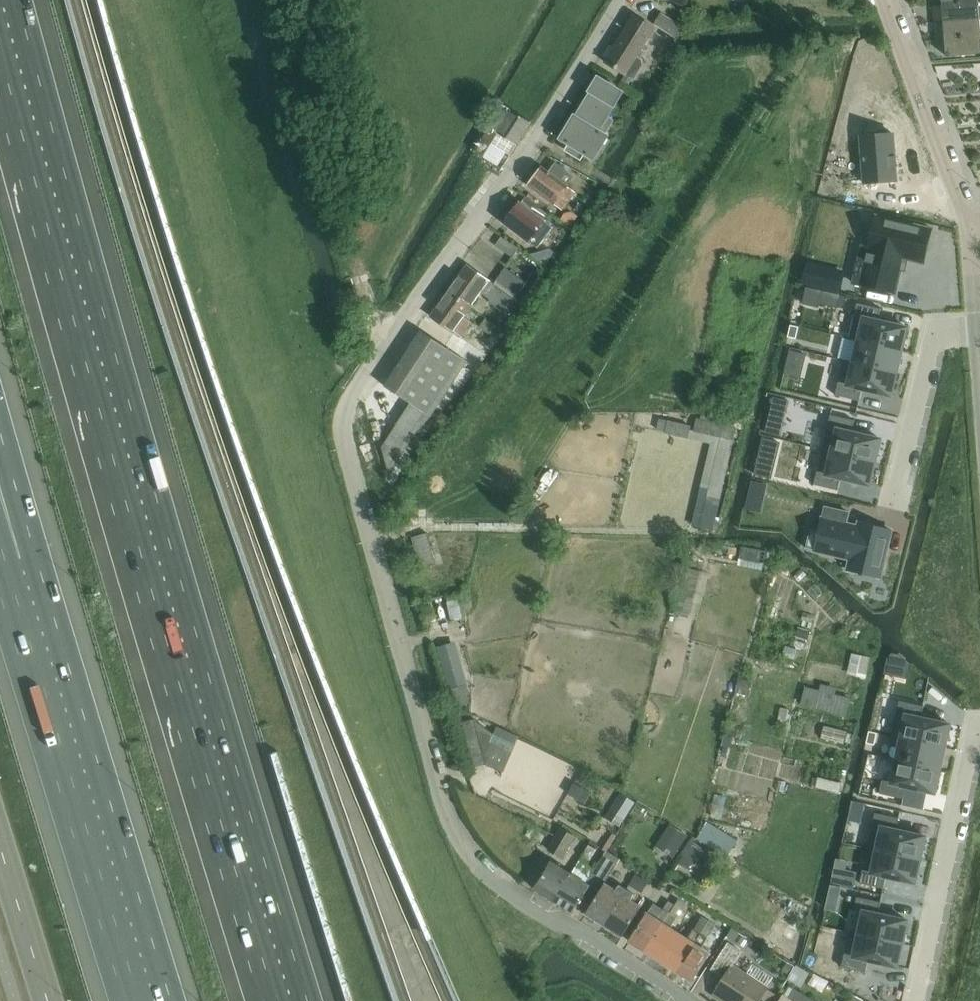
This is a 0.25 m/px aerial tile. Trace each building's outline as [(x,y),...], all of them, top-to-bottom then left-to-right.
[(943,6),(945,23),(979,21),(979,14),(979,4),(943,6)] [(662,14),(656,25),(677,38),(683,28),(662,14)] [(634,17),(605,62),(626,75),(627,74),(634,78),(642,66),(641,61),(637,58),(655,30),(634,17)] [(945,23),(946,39),(979,37),(979,21),(945,23)] [(946,39),(947,57),(979,55),(979,37),(946,39)] [(567,151),(581,159),(585,153),(594,159),(608,137),(604,134),(612,121),(607,118),(622,93),(598,78),(590,92),(592,93),(577,118),(575,117),(561,139),(570,145),(567,151)] [(502,105),(477,149),(486,155),(499,133),(518,145),(531,123),(502,105)] [(891,132),(859,135),(863,182),(895,180),(891,132)] [(543,168),(529,186),(562,211),(575,193),(567,187),(568,186),(574,177),(557,165),(551,174),(543,168)] [(519,203),(504,223),(530,243),(538,249),(547,237),(539,231),(545,223),(543,221),(549,214),(526,198),(521,204),(519,203)] [(564,215),(561,220),(571,226),(577,217),(571,213),(564,215)] [(862,247),(854,284),(896,294),(904,259),(924,264),(932,229),(877,216),(870,248),(862,247)] [(496,246),(513,258),(519,249),(502,237),(496,246)] [(461,277),(449,292),(471,308),(482,293),(492,300),(491,302),(508,314),(517,301),(515,300),(527,284),(506,269),(494,285),(469,267),(462,278),(461,277)] [(465,317),(471,308),(449,292),(432,317),(461,338),(472,323),(465,317)] [(850,339),(850,340),(859,342),(859,341),(903,352),(908,329),(879,322),(882,310),(858,304),(850,339)] [(491,335),(497,326),(486,319),(480,328),(491,335)] [(791,326),(788,338),(793,339),(796,340),(799,328),(791,326)] [(422,332),(386,387),(410,404),(382,448),(389,475),(417,433),(431,417),(467,362),(422,332)] [(854,363),(854,364),(898,374),(903,352),(859,341),(859,342),(854,363)] [(790,353),(789,359),(805,363),(806,357),(790,353)] [(844,361),(836,396),(860,402),(863,390),(892,397),(898,374),(854,364),(854,363),(845,361),(844,361)] [(831,416),(823,451),(876,463),(882,440),(853,433),(855,421),(831,416)] [(661,421),(658,432),(667,434),(670,423),(661,421)] [(667,434),(667,435),(690,441),(693,428),(670,423),(667,434)] [(823,451),(815,486),(839,491),(842,480),(871,486),(876,463),(823,451)] [(811,530),(806,549),(852,560),(849,571),(881,578),(892,532),(860,524),(859,528),(847,525),(850,514),(826,508),(820,532),(811,530)] [(428,534),(427,534),(413,538),(422,573),(430,571),(428,563),(435,561),(428,534)] [(743,550),(740,562),(763,566),(765,554),(743,550)] [(439,646),(453,699),(472,694),(458,641),(439,646)] [(850,672),(867,676),(871,657),(854,653),(850,672)] [(803,703),(849,716),(855,695),(822,685),(821,689),(808,685),(803,703)] [(892,737),(892,738),(902,740),(902,739),(946,749),(951,725),(922,719),(924,707),(900,702),(892,737)] [(474,765),(488,761),(478,718),(464,721),(474,765)] [(870,732),(867,744),(872,745),(875,746),(878,734),(870,732)] [(495,737),(491,746),(512,756),(516,747),(495,737)] [(902,740),(897,761),(941,771),(946,749),(902,739),(902,740)] [(569,774),(574,764),(520,740),(512,757),(522,762),(520,766),(555,782),(561,771),(569,774)] [(883,781),(880,794),(904,800),(907,788),(936,794),(941,771),(897,761),(892,783),(883,781)] [(868,849),(868,850),(877,852),(877,851),(921,861),(926,838),(897,831),(900,819),(876,814),(868,849)] [(730,855),(739,838),(708,821),(699,838),(730,855)] [(672,825),(662,841),(677,850),(687,835),(672,825)] [(562,830),(556,838),(549,850),(563,859),(576,838),(562,830)] [(863,871),(860,884),(884,889),(887,877),(916,884),(921,861),(877,851),(877,852),(873,873),(863,871)] [(591,877),(605,885),(618,865),(604,856),(591,877)] [(536,890),(555,902),(573,875),(553,863),(536,890)] [(619,866),(613,877),(621,882),(628,871),(619,866)] [(573,875),(555,902),(574,914),(591,886),(573,875)] [(640,893),(647,882),(637,876),(630,886),(640,893)] [(587,914),(605,926),(628,890),(621,886),(616,892),(606,885),(587,914)] [(628,890),(605,926),(623,937),(642,908),(632,901),(635,895),(628,890)] [(857,898),(855,911),(864,913),(859,935),(903,945),(908,921),(879,915),(882,903),(857,898)] [(782,935),(797,940),(810,905),(795,900),(782,935)] [(630,942),(646,952),(676,906),(669,902),(658,920),(648,914),(630,942)] [(676,906),(646,952),(661,962),(679,934),(670,928),(682,910),(676,906)] [(679,934),(661,962),(677,972),(707,926),(700,922),(688,940),(679,934)] [(707,926),(677,972),(693,982),(711,954),(702,948),(713,930),(707,926)] [(845,955),(842,968),(866,973),(869,961),(898,968),(903,945),(859,935),(855,957),(845,955)] [(711,970),(724,979),(713,996),(722,1000),(761,1000),(762,1000),(764,1000),(773,1000),(777,995),(767,988),(773,978),(753,965),(746,975),(733,967),(743,952),(729,943),(711,970)] [(787,964),(783,970),(789,974),(793,967),(787,964)] [(798,965),(790,979),(800,985),(809,971),(798,965)] [(789,986),(781,1000),(814,1000),(789,986)]
